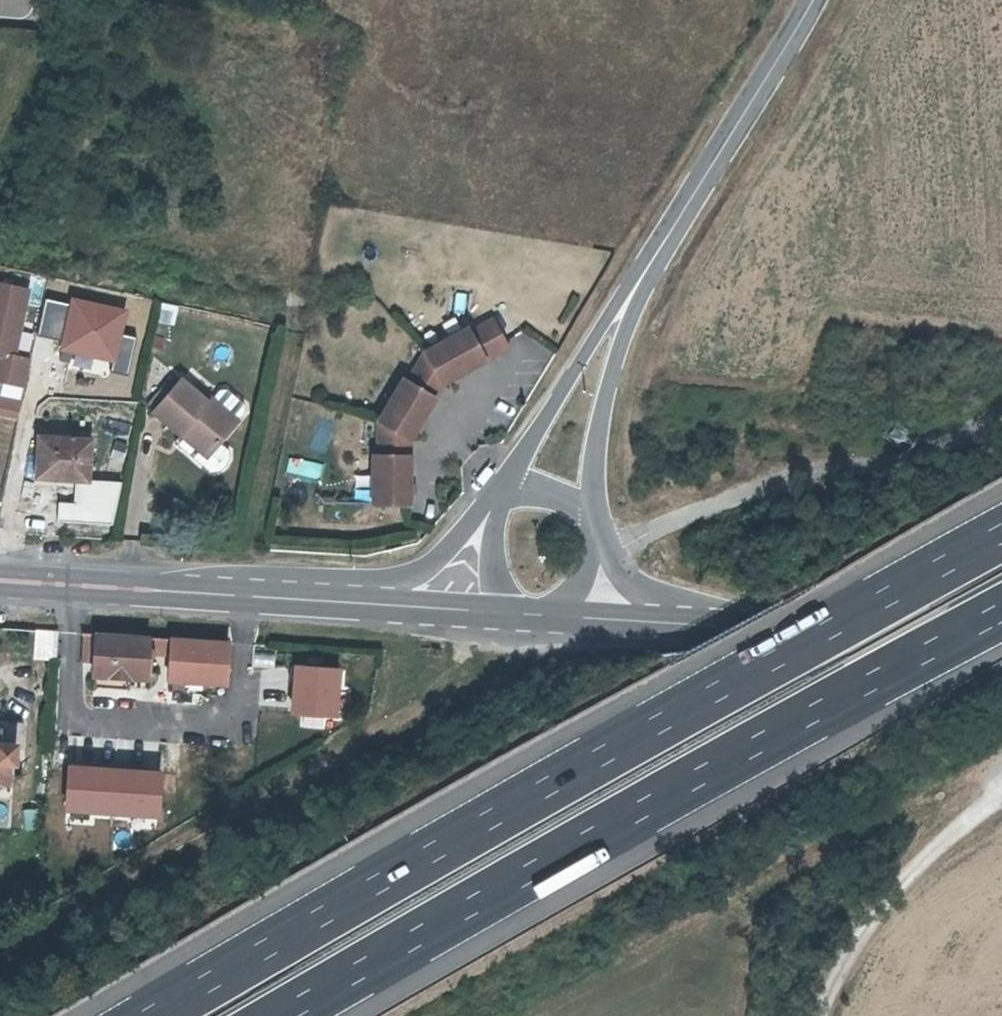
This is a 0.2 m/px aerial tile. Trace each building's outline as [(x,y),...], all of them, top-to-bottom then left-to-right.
[(83,288),(79,309),(107,313),(110,292),(83,288)] [(34,392),(39,365),(22,362),(35,296),(0,289),(0,359),(5,360),(0,385),(34,392)] [(377,455),(377,502),(412,502),(413,455),(413,438),(437,397),(446,381),(488,358),(510,345),(495,318),(472,331),(470,327),(427,351),(410,381),(406,379),(382,420),(382,455),(377,455)] [(177,375),(158,401),(156,403),(186,424),(180,432),(218,461),(225,459),(233,454),(235,445),(236,437),(226,430),(249,398),(248,388),(233,376),(224,378),(214,392),(181,368),(177,375)] [(158,401),(177,375),(171,370),(152,396),(158,401)] [(16,418),(19,398),(0,394),(0,415),(16,418)] [(48,429),(45,478),(101,481),(104,431),(48,429)] [(61,661),(63,632),(40,630),(38,660),(61,661)] [(149,681),(153,637),(98,634),(95,677),(149,681)] [(233,642),(175,639),(173,680),(230,684),(233,642)] [(5,790),(5,785),(12,786),(14,767),(19,768),(21,751),(26,751),(28,726),(0,723),(0,792),(5,790)] [(27,828),(43,827),(41,805),(26,806),(27,828)]
